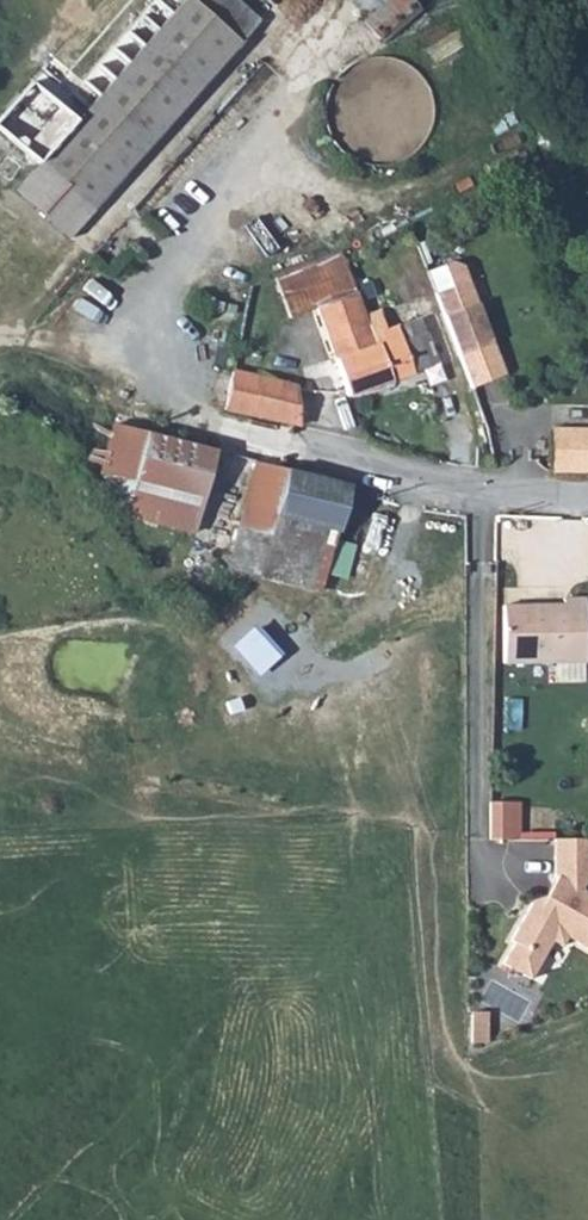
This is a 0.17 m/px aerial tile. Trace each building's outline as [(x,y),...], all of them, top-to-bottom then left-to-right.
[(259,21),(235,0),(184,0),(38,165),(91,212),(259,21)] [(421,11),(410,0),(386,0),(361,23),(383,47),(421,11)] [(91,212),(38,165),(14,192),(67,239),(91,212)] [(349,400),(392,382),(438,364),(426,334),(402,343),(396,328),(379,334),(379,332),(385,329),(380,314),(365,318),(342,258),(341,253),(275,278),(289,320),(316,310),(334,360),(349,400)] [(478,305),(468,282),(435,295),(444,318),(478,305)] [(478,305),(444,318),(459,358),(493,345),(478,305)] [(402,343),(426,334),(420,319),(396,328),(402,343)] [(493,345),(459,358),(472,392),(506,379),(493,345)] [(232,373),(224,413),(247,417),(300,429),(297,386),(232,373)] [(128,518),(193,535),(214,452),(113,426),(101,475),(128,518)] [(552,471),(587,471),(587,430),(551,430),(552,471)] [(287,470),(254,462),(228,570),(261,578),(287,470)] [(320,593),(320,592),(347,484),(314,477),(287,470),(261,578),(320,593)] [(563,606),(502,607),(503,664),(586,662),(585,600),(562,600),(563,606)] [(509,804),(490,804),(490,840),(509,840),(509,804)] [(519,840),(519,804),(509,804),(509,840),(519,840)] [(554,840),(554,877),(561,881),(555,891),(557,897),(554,902),(545,897),(533,902),(510,941),(514,944),(503,964),(530,980),(543,958),(539,956),(548,939),(562,947),(567,938),(587,949),(587,894),(581,890),(587,878),(587,840),(554,840)] [(487,1013),(472,1013),(471,1044),(487,1044),(487,1013)]
